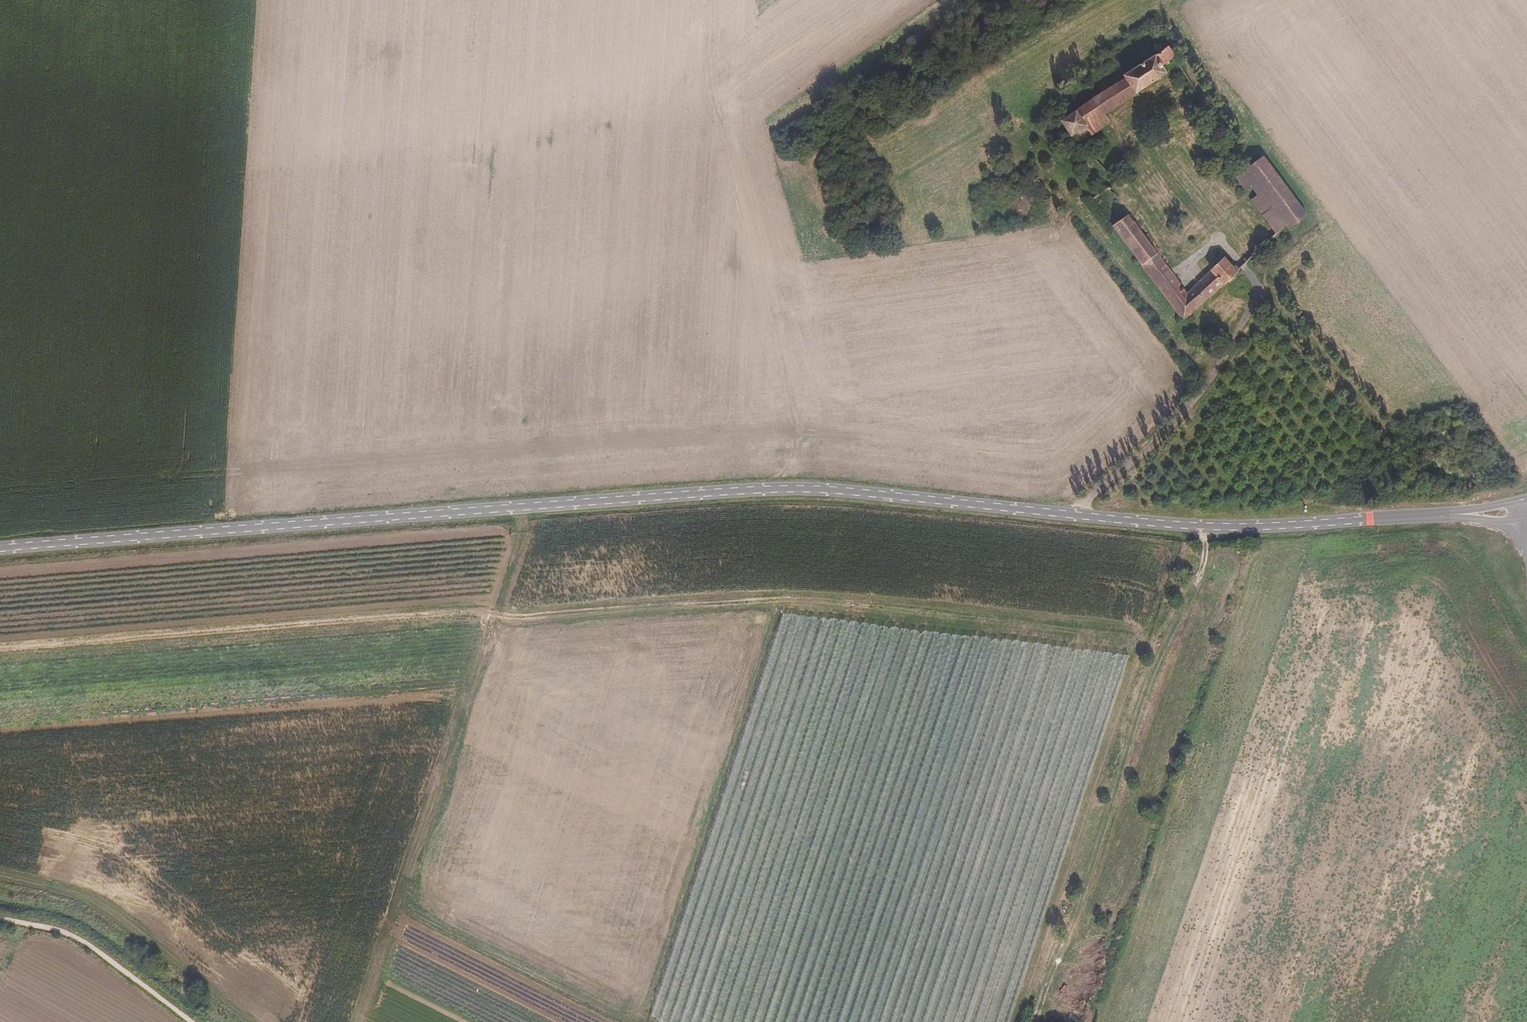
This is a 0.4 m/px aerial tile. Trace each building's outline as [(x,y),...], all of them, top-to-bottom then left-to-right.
[(1179,54),(1172,43),(1128,72),(1129,76),(1138,90),(1168,71),(1164,64),(1179,54)] [(1138,90),(1129,76),(1078,109),(1087,125),(1093,132),(1112,120),(1108,112),(1138,90)] [(1087,125),(1078,109),(1063,119),(1074,133),(1087,125)] [(1305,215),(1259,156),(1246,166),(1232,176),(1242,190),(1250,184),(1257,192),(1282,227),(1286,230),(1305,215)] [(1248,199),(1272,236),(1282,227),(1257,192),(1248,199)] [(1233,274),(1236,271),(1224,257),(1186,292),(1124,216),(1109,228),(1181,321),(1226,280),(1229,281),(1233,277),(1233,274)]
